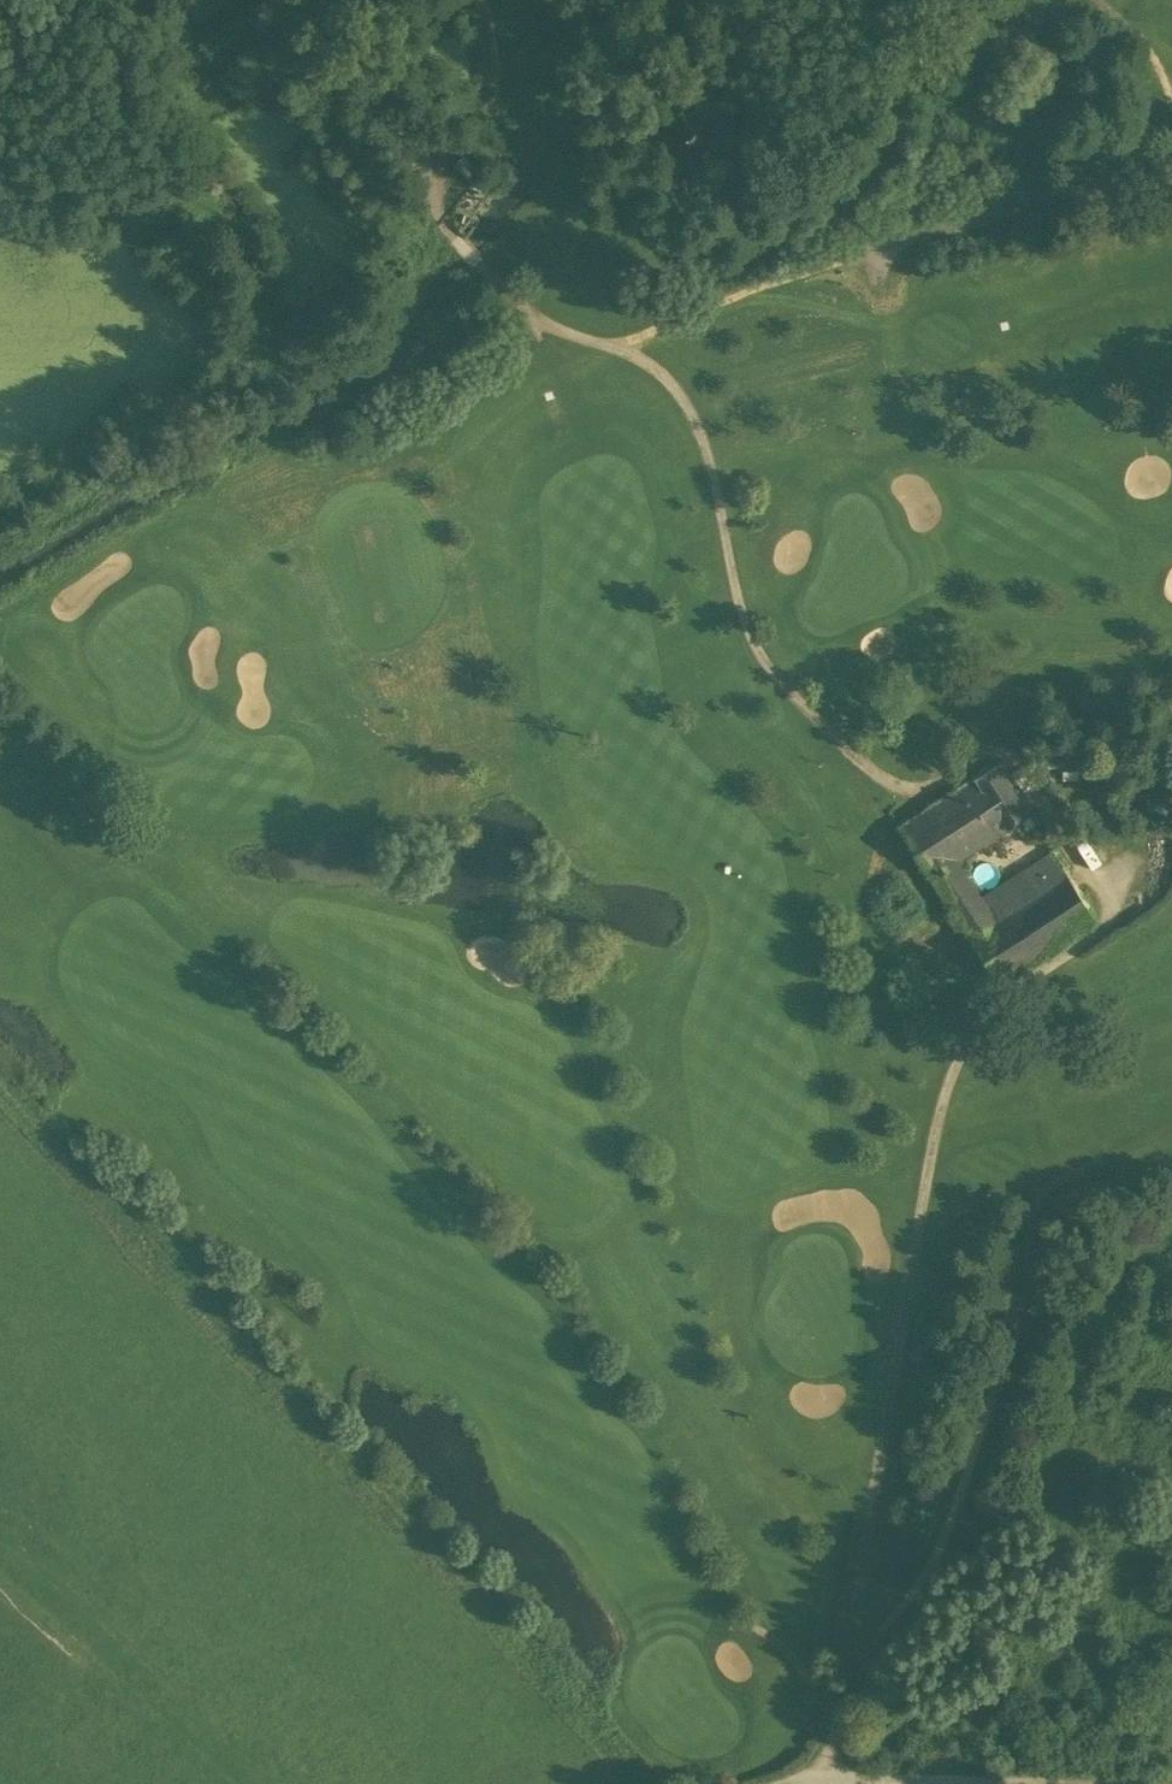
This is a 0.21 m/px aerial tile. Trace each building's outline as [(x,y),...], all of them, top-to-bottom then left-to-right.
[(969,782),(1001,833),(1031,814),(998,763),(969,782)] [(948,795),(981,846),(1001,833),(969,782),(948,795)] [(900,826),(934,877),(959,860),(981,846),(948,795),(900,826)] [(982,896),(1001,925),(1073,879),(1054,849),(982,896)] [(934,877),(1001,980),(1098,918),(1073,879),(1001,925),(982,896),(959,860),(934,877)]
